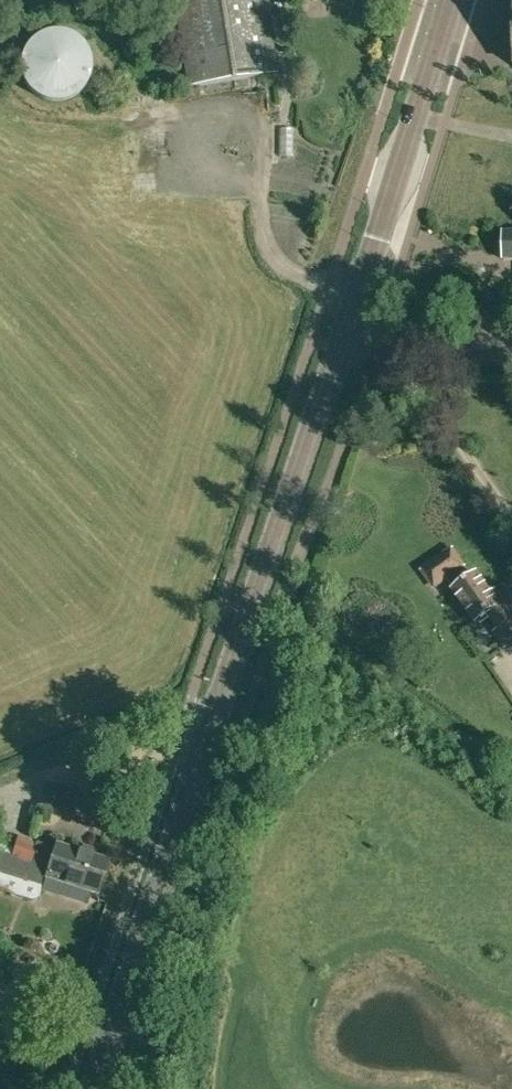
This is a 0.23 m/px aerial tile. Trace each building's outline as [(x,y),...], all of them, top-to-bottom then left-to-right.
[(190,88),(277,73),(265,0),(176,0),(190,88)] [(281,127),(280,156),(295,156),(296,127),(281,127)] [(504,231),(504,259),(511,259),(511,231),(504,231)] [(419,569),(433,591),(450,580),(455,587),(452,590),(475,625),(481,621),(482,623),(490,619),(497,629),(493,632),(504,650),(511,644),(511,609),(498,588),(492,592),(480,573),(472,578),(453,548),(419,569)] [(80,791),(60,786),(53,812),(73,817),(80,791)] [(69,897),(86,903),(90,892),(98,894),(109,860),(92,855),(81,851),(58,844),(57,846),(37,841),(18,836),(16,842),(14,846),(0,842),(0,873),(43,886),(45,878),(71,886),(69,897)] [(68,974),(64,987),(73,990),(76,977),(68,974)]
